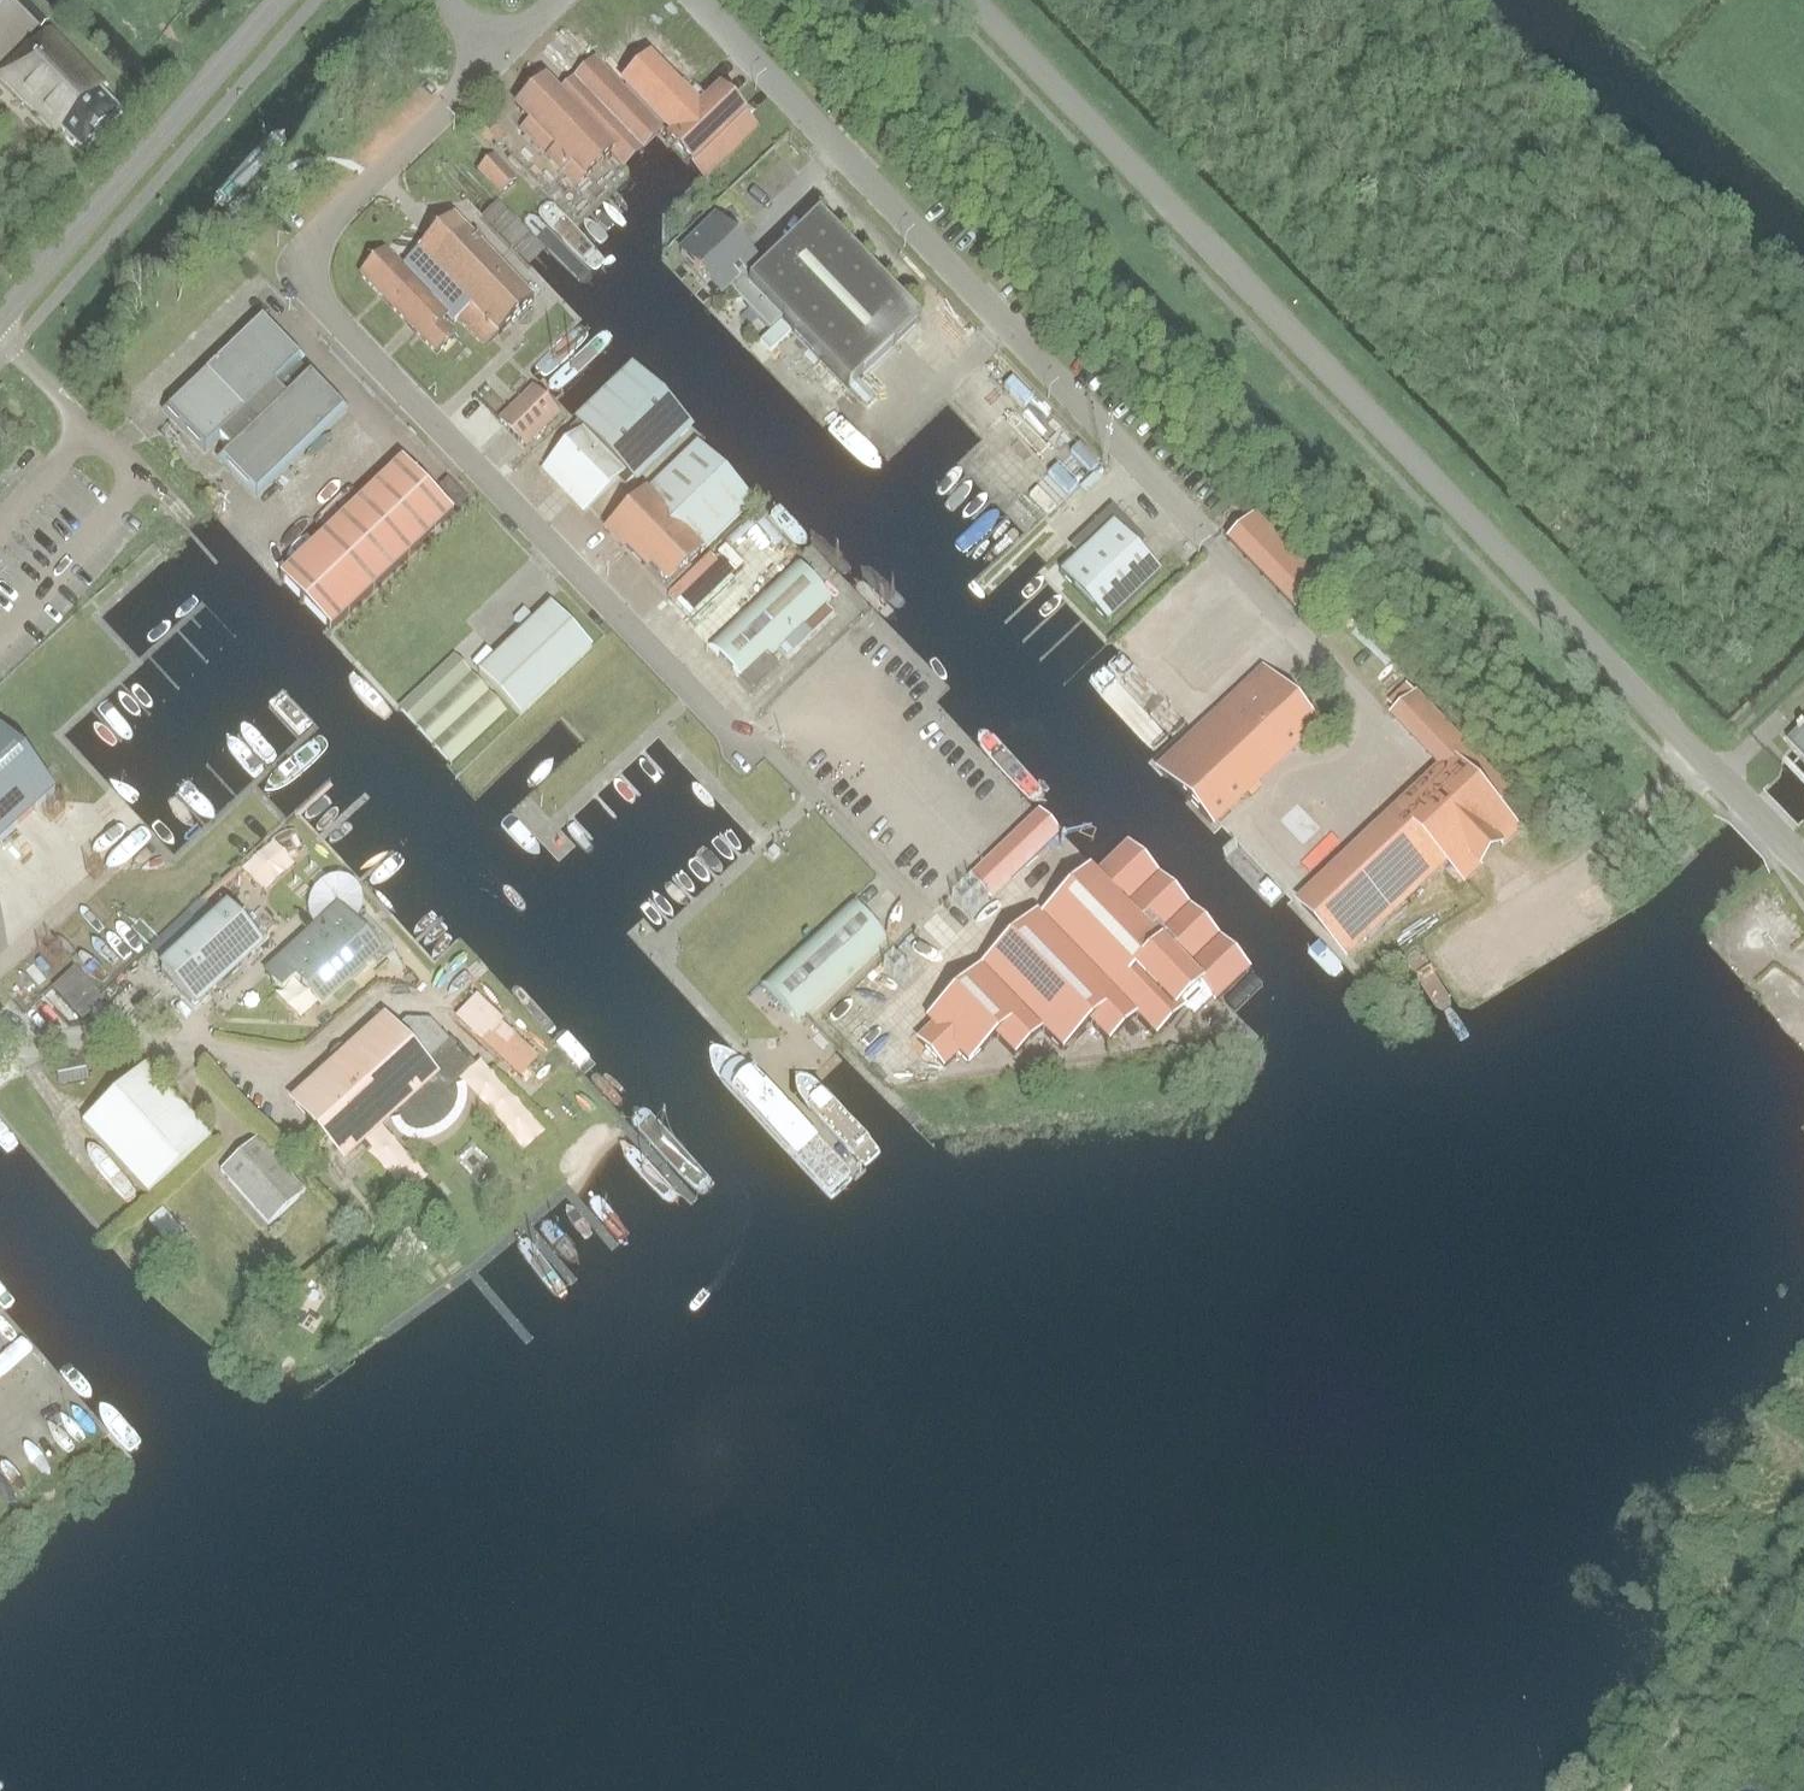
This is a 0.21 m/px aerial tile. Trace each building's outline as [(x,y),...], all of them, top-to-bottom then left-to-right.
[(0,74),(0,75),(57,132),(61,129),(81,149),(119,112),(98,91),(104,85),(93,75),(50,31),(34,46),(31,43),(0,74)] [(521,130),(576,187),(611,153),(624,167),(660,132),(592,61),(557,95),(544,81),(516,108),(530,122),(521,130)] [(695,90),(657,126),(670,139),(668,140),(705,179),(757,129),(720,90),(707,102),(695,90)] [(506,136),(498,126),(489,134),(498,143),(506,136)] [(492,156),(478,169),(501,195),(516,182),(492,156)] [(431,296),(429,298),(447,316),(447,317),(453,324),(457,320),(484,348),(533,301),(467,232),(453,217),(402,266),(431,296)] [(849,389),(919,322),(818,217),(754,279),(746,271),(755,262),(738,244),(730,251),(726,247),(729,243),(712,225),(681,255),(698,273),(706,265),(711,270),(707,273),(724,292),(729,288),(770,331),(782,319),(849,389)] [(447,316),(429,298),(384,251),(360,274),(437,354),(454,337),(440,323),(447,317),(447,316)] [(262,318),(206,371),(164,411),(204,453),(219,439),(230,450),(220,460),(256,497),(346,411),(310,373),(307,375),(297,364),(302,360),(262,318)] [(581,434),(545,469),(585,510),(620,476),(627,483),(633,477),(637,480),(691,427),(631,365),(576,418),(580,421),(574,427),(581,434)] [(499,420),(525,448),(560,414),(533,387),(499,420)] [(753,502),(696,444),(608,528),(665,587),(753,502)] [(330,631),(452,514),(402,462),(280,579),(330,631)] [(1087,549),(1078,557),(1060,574),(1106,624),(1160,574),(1137,549),(1144,542),(1112,508),(1078,540),(1087,549)] [(1321,586),(1253,515),(1227,541),(1295,611),(1321,586)] [(735,573),(722,559),(675,604),(689,618),(735,573)] [(831,600),(795,561),(707,645),(744,683),(752,692),(778,667),(770,659),(831,600)] [(550,605),(479,673),(520,716),(591,648),(550,605)] [(398,711),(449,767),(505,714),(455,657),(398,711)] [(1211,824),(1315,726),(1264,672),(1161,770),(1211,824)] [(1348,954),(1447,860),(1466,881),(1519,831),(1499,810),(1513,797),(1407,686),(1390,702),(1399,712),(1394,717),(1444,770),(1400,810),(1301,904),(1348,954)] [(1788,747),(1803,764),(1803,733),(1788,747)] [(53,792),(0,735),(0,842),(53,792)] [(1306,813),(1314,822),(1324,812),(1316,804),(1306,813)] [(1008,880),(1056,834),(1036,813),(988,859),(1008,880)] [(1038,915),(927,1022),(931,1026),(917,1040),(944,1068),(958,1054),(967,1064),(995,1037),(1013,1056),(1041,1029),(1061,1050),(1089,1023),(1107,1042),(1135,1016),(1155,1037),(1183,1010),(1180,1006),(1200,986),(1215,1002),(1248,970),(1126,843),(1093,875),(1090,872),(1041,919),(1038,915)] [(338,909),(267,974),(282,990),(296,977),(321,1005),(378,952),(338,909)] [(871,955),(834,916),(745,998),(782,1037),(871,955)] [(194,1009),(252,956),(218,920),(161,973),(194,1009)] [(909,930),(889,949),(900,960),(920,941),(909,930)] [(73,970),(52,990),(82,1022),(103,1002),(73,970)] [(447,1017),(512,1078),(533,1056),(468,994),(447,1017)] [(397,1110),(433,1077),(423,1066),(384,1023),(295,1105),(344,1158),(397,1110)] [(455,1086),(476,1066),(460,1048),(459,1048),(451,1040),(423,1066),(433,1077),(397,1110),(398,1112),(399,1117),(399,1119),(402,1125),(405,1129),(410,1132),(416,1134),(422,1134),(428,1133),(433,1130),(439,1128),(443,1124),(448,1120),(451,1115),(454,1110),(456,1105),(457,1099),(457,1093),(455,1087),(455,1086)] [(85,1066),(57,1071),(60,1090),(89,1085),(85,1066)] [(150,1202),(212,1144),(146,1072),(84,1129),(150,1202)] [(307,1196),(258,1142),(223,1175),(272,1228),(307,1196)] [(160,1208),(144,1217),(169,1260),(185,1250),(160,1208)]
